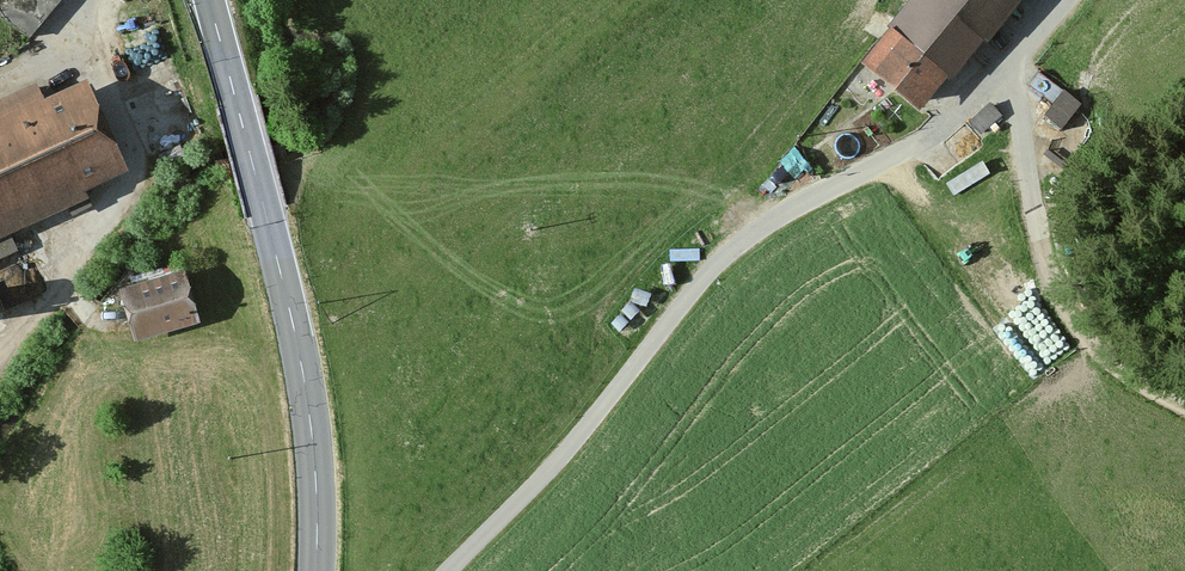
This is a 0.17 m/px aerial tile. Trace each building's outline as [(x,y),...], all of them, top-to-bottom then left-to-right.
[(859,66),(920,119),(1024,1),(1023,0),(918,0),(859,66)] [(36,89),(0,104),(0,259),(14,252),(7,237),(94,199),(89,189),(128,173),(88,82),(42,102),(36,89)] [(1082,105),(1064,90),(1043,115),(1060,130),(1082,105)] [(990,102),(970,120),(982,134),(1002,115),(990,102)] [(180,278),(119,298),(136,350),(197,331),(180,278)]
